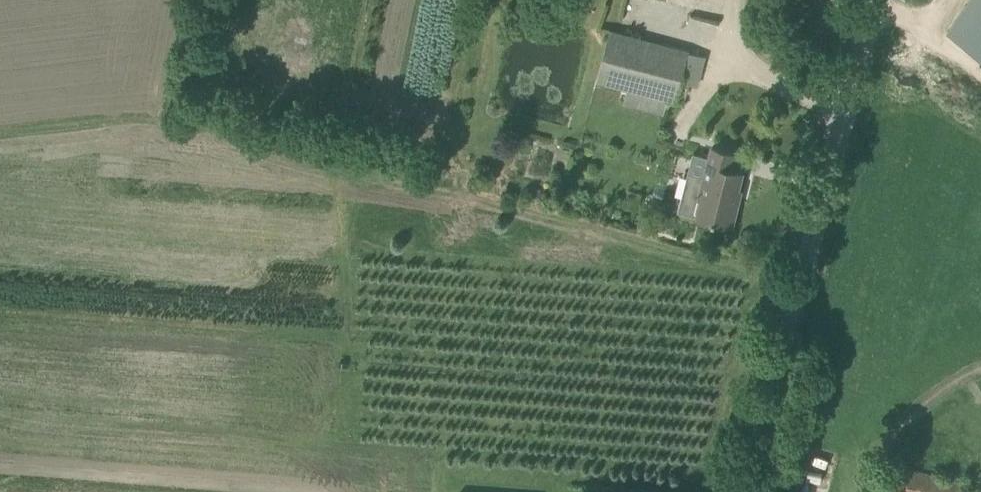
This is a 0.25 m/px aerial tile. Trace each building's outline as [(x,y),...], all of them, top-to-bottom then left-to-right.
[(609,30),(596,80),(675,101),(688,51),(609,30)] [(711,147),(704,176),(688,172),(678,211),(697,217),(731,225),(737,204),(733,203),(741,172),(733,169),(737,154),(711,147)] [(889,491),(961,491),(963,483),(887,463),(880,490),(889,491)]
